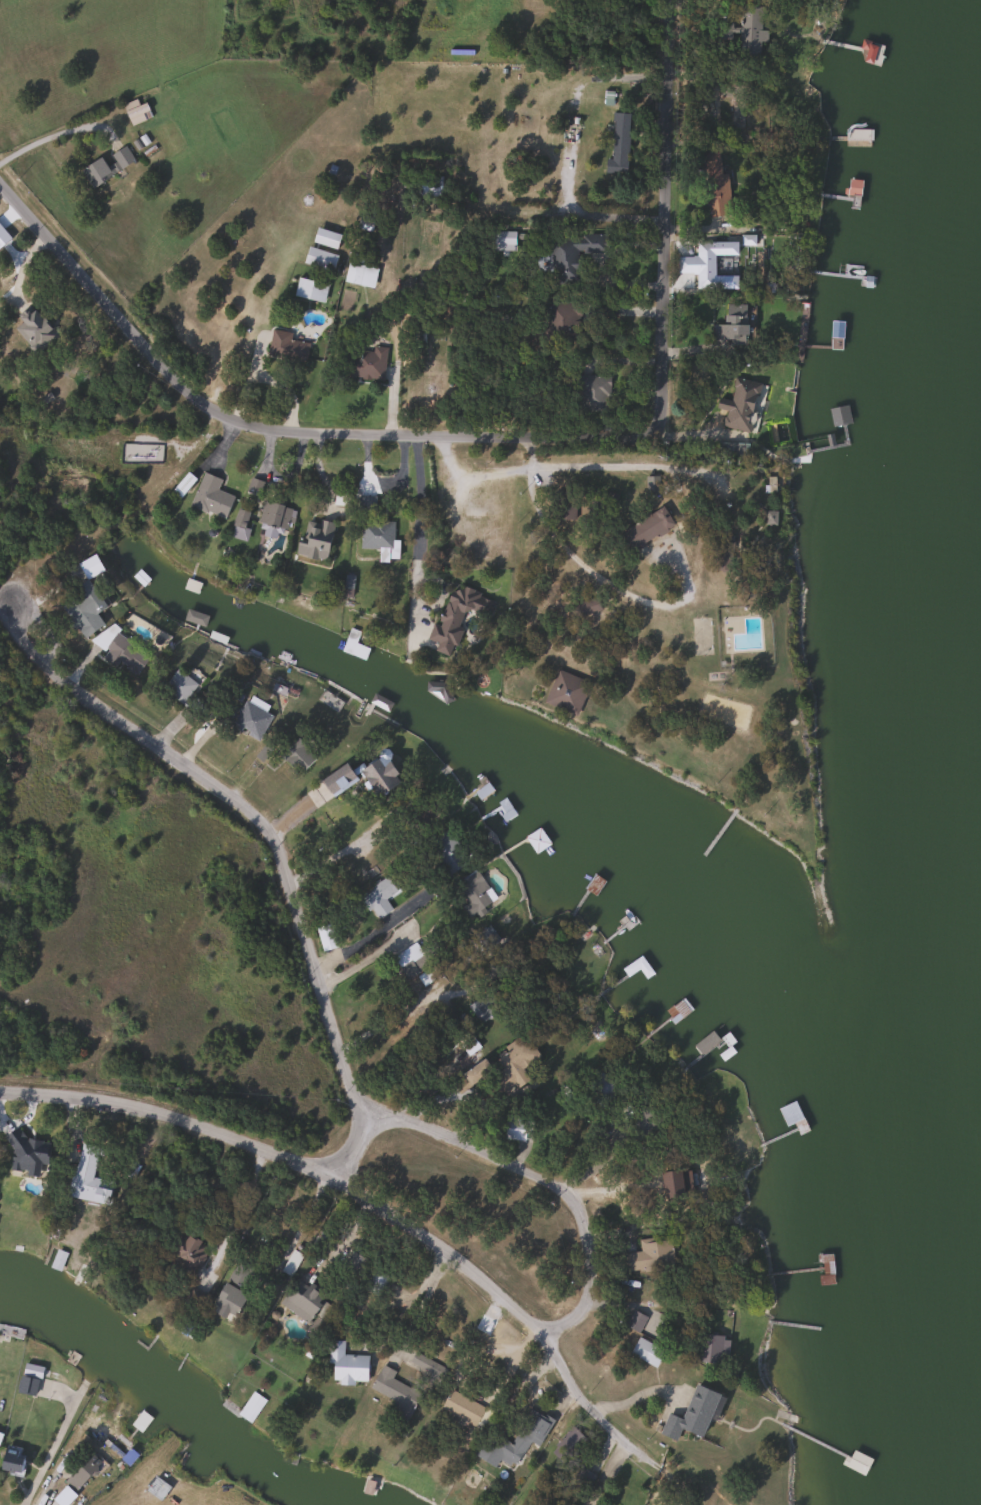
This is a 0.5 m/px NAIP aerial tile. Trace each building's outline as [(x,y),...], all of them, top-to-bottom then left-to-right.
[(738,56),(739,7),(760,7),(760,31),(766,31),(766,42),(758,42),(758,56),(738,56)] [(864,62),(869,44),(881,48),(876,65),(864,62)] [(123,104),(135,100),(136,105),(145,102),(150,118),(129,125),(123,104)] [(608,171),(610,114),(629,114),(627,172),(608,171)] [(90,187),(79,168),(100,156),(106,166),(114,161),(110,153),(124,145),(134,161),(90,187)] [(719,173),(726,172),(729,214),(705,215),(702,153),(718,152),(719,173)] [(441,176),(441,195),(419,195),(419,176),(441,176)] [(606,236),(606,251),(580,251),(581,282),(551,283),(550,236),(606,236)] [(317,266),(322,249),(337,254),(331,271),(317,266)] [(364,265),(358,284),(342,279),(348,260),(364,265)] [(35,353),(12,327),(21,320),(15,313),(29,302),(56,334),(35,353)] [(575,330),(548,333),(545,306),(572,303),(575,330)] [(711,340),(711,322),(723,322),(724,303),(745,303),(745,340),(711,340)] [(307,342),(303,362),(265,354),(271,327),(289,330),(287,338),(307,342)] [(386,347),(381,380),(342,374),(346,350),(370,353),(371,345),(386,347)] [(608,375),(608,405),(579,405),(579,375),(608,375)] [(750,430),(721,427),(723,404),(730,404),(733,379),(755,382),(750,430)] [(788,441),(769,445),(764,421),(783,418),(788,441)] [(216,488),(232,494),(223,518),(188,505),(201,470),(220,478),(216,488)] [(178,497),(170,490),(186,471),(194,478),(178,497)] [(573,490),(573,520),(554,520),(554,490),(573,490)] [(254,532),(264,499),(291,508),(281,540),(254,532)] [(631,550),(620,531),(662,506),(673,525),(631,550)] [(244,533),(230,529),(235,507),(249,511),(244,533)] [(392,548),(359,548),(360,518),(392,518),(392,548)] [(326,558),(296,554),(301,519),(330,523),(326,558)] [(104,624),(82,639),(59,606),(78,593),(74,587),(86,578),(106,605),(96,613),(104,624)] [(436,624),(450,584),(493,599),(486,618),(465,610),(448,655),(433,650),(436,642),(424,638),(430,622),(436,624)] [(569,610),(577,598),(583,602),(589,594),(601,602),(593,614),(586,609),(580,618),(569,610)] [(105,626),(148,653),(135,674),(92,648),(105,626)] [(181,703),(161,688),(176,668),(196,683),(181,703)] [(577,714),(543,704),(554,669),(588,679),(577,714)] [(230,725),(245,696),(263,706),(261,709),(271,714),(258,740),(230,725)] [(309,749),(291,767),(278,754),(296,737),(309,749)] [(447,875),(425,843),(447,829),(468,861),(447,875)] [(472,918),(463,905),(467,902),(453,885),(473,870),(496,900),(472,918)] [(378,920),(359,894),(385,875),(396,890),(383,899),(392,910),(378,920)] [(314,926),(330,922),(335,947),(320,950),(314,926)] [(499,941),(479,955),(468,939),(488,925),(499,941)] [(392,956),(415,942),(429,964),(405,978),(392,956)] [(645,978),(638,968),(627,976),(622,968),(639,955),(652,972),(645,978)] [(423,985),(417,976),(427,970),(432,978),(423,985)] [(485,1013),(476,1001),(488,992),(497,1003),(485,1013)] [(671,1016),(674,1013),(670,1008),(681,998),(690,1008),(675,1022),(671,1016)] [(502,1069),(493,1054),(522,1034),(538,1056),(521,1068),(528,1078),(503,1095),(491,1077),(502,1069)] [(490,1070),(468,1086),(460,1074),(481,1058),(490,1070)] [(582,1090),(601,1071),(619,1090),(601,1108),(582,1090)] [(807,1130),(799,1134),(794,1122),(785,1126),(777,1108),(794,1101),(807,1130)] [(526,1121),(525,1139),(504,1138),(505,1120),(526,1121)] [(96,1153),(89,1187),(106,1190),(103,1201),(70,1194),(79,1150),(96,1153)] [(683,1182),(702,1180),(703,1188),(684,1190),(683,1182)] [(183,1260),(171,1252),(183,1233),(208,1248),(190,1277),(177,1269),(183,1260)] [(638,1240),(670,1239),(671,1269),(621,1270),(620,1253),(639,1252),(638,1240)] [(49,1266),(56,1248),(66,1252),(59,1270),(49,1266)] [(211,1304),(223,1282),(224,1283),(237,1259),(254,1268),(242,1291),(247,1294),(235,1317),(211,1304)] [(307,1324),(278,1304),(288,1288),(300,1296),(307,1286),(324,1298),(307,1324)] [(638,1332),(625,1326),(632,1310),(645,1316),(638,1332)] [(696,1362),(696,1335),(722,1335),(722,1362),(696,1362)] [(655,1368),(628,1354),(637,1337),(663,1351),(655,1368)] [(367,1355),(366,1383),(327,1382),(328,1340),(343,1341),(343,1354),(367,1355)] [(370,1390),(380,1365),(395,1371),(391,1379),(419,1391),(407,1421),(389,1413),(395,1400),(370,1390)] [(37,1380),(33,1397),(15,1393),(19,1376),(37,1380)] [(680,1419),(694,1384),(718,1393),(701,1437),(680,1430),(676,1441),(658,1434),(666,1413),(680,1419)] [(440,1406),(451,1388),(484,1409),(472,1427),(440,1406)] [(265,1400),(249,1423),(236,1414),(252,1391),(265,1400)] [(474,1455),(490,1430),(509,1442),(530,1408),(552,1421),(537,1447),(528,1442),(512,1468),(499,1460),(494,1468),(474,1455)] [(141,1412),(149,1420),(138,1431),(130,1424),(141,1412)] [(16,1475),(0,1470),(0,1462),(5,1446),(24,1452),(16,1475)] [(860,1475),(844,1463),(854,1449),(870,1462),(860,1475)] [(72,1490),(63,1479),(91,1455),(100,1465),(72,1490)]
